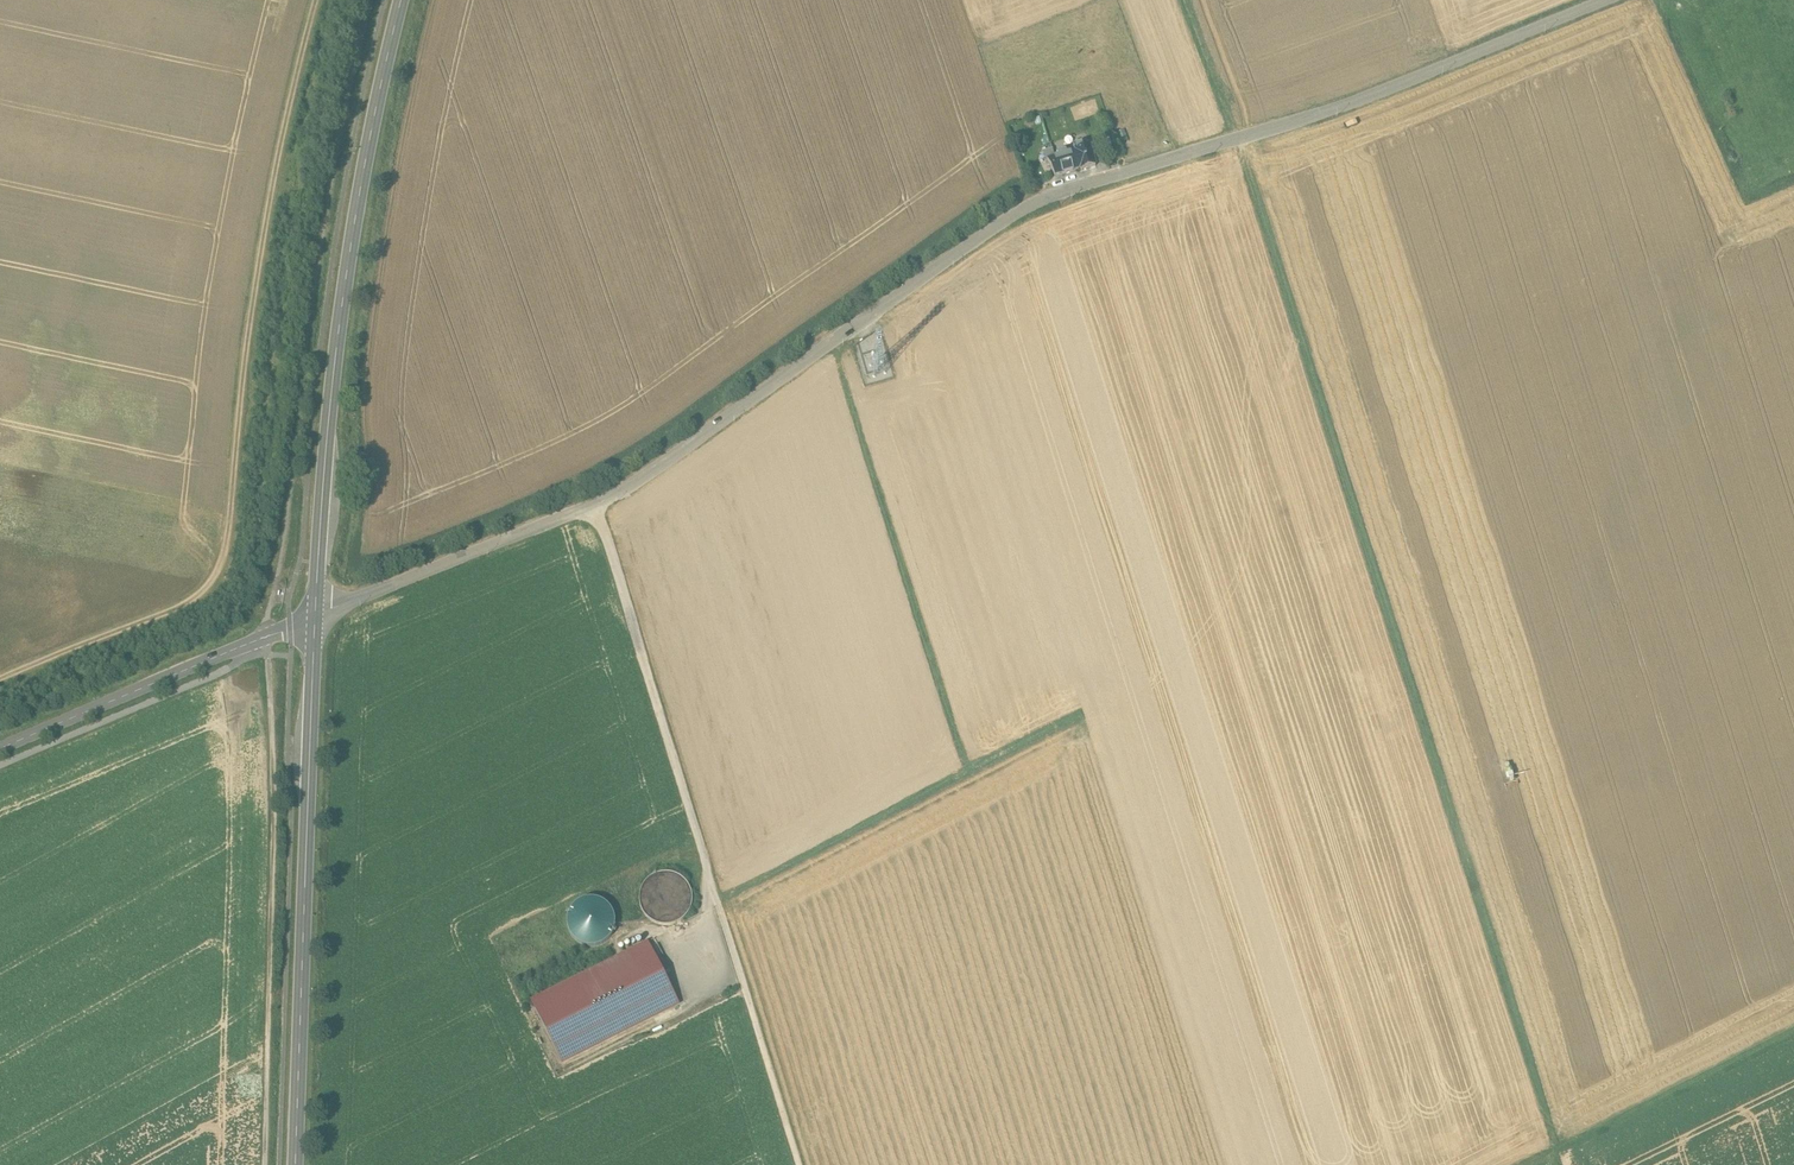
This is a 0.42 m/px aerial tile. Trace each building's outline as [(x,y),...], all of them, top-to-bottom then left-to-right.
[(1083,149),(1082,144),(1074,146),(1076,152),(1081,169),(1081,171),(1096,166),(1090,147),(1083,149)] [(1053,148),(1044,151),(1047,158),(1055,155),(1053,148)] [(1076,152),(1067,154),(1066,151),(1057,154),(1058,157),(1048,160),(1055,176),(1081,169),(1076,152)] [(690,909),(692,899),(690,888),(684,880),(676,874),(666,872),(655,874),(647,880),(641,889),(639,899),(641,909),(647,918),(656,923),(666,925),(676,923),(685,917),(690,909)] [(648,942),(531,1001),(562,1062),(679,1004),(648,942)]
